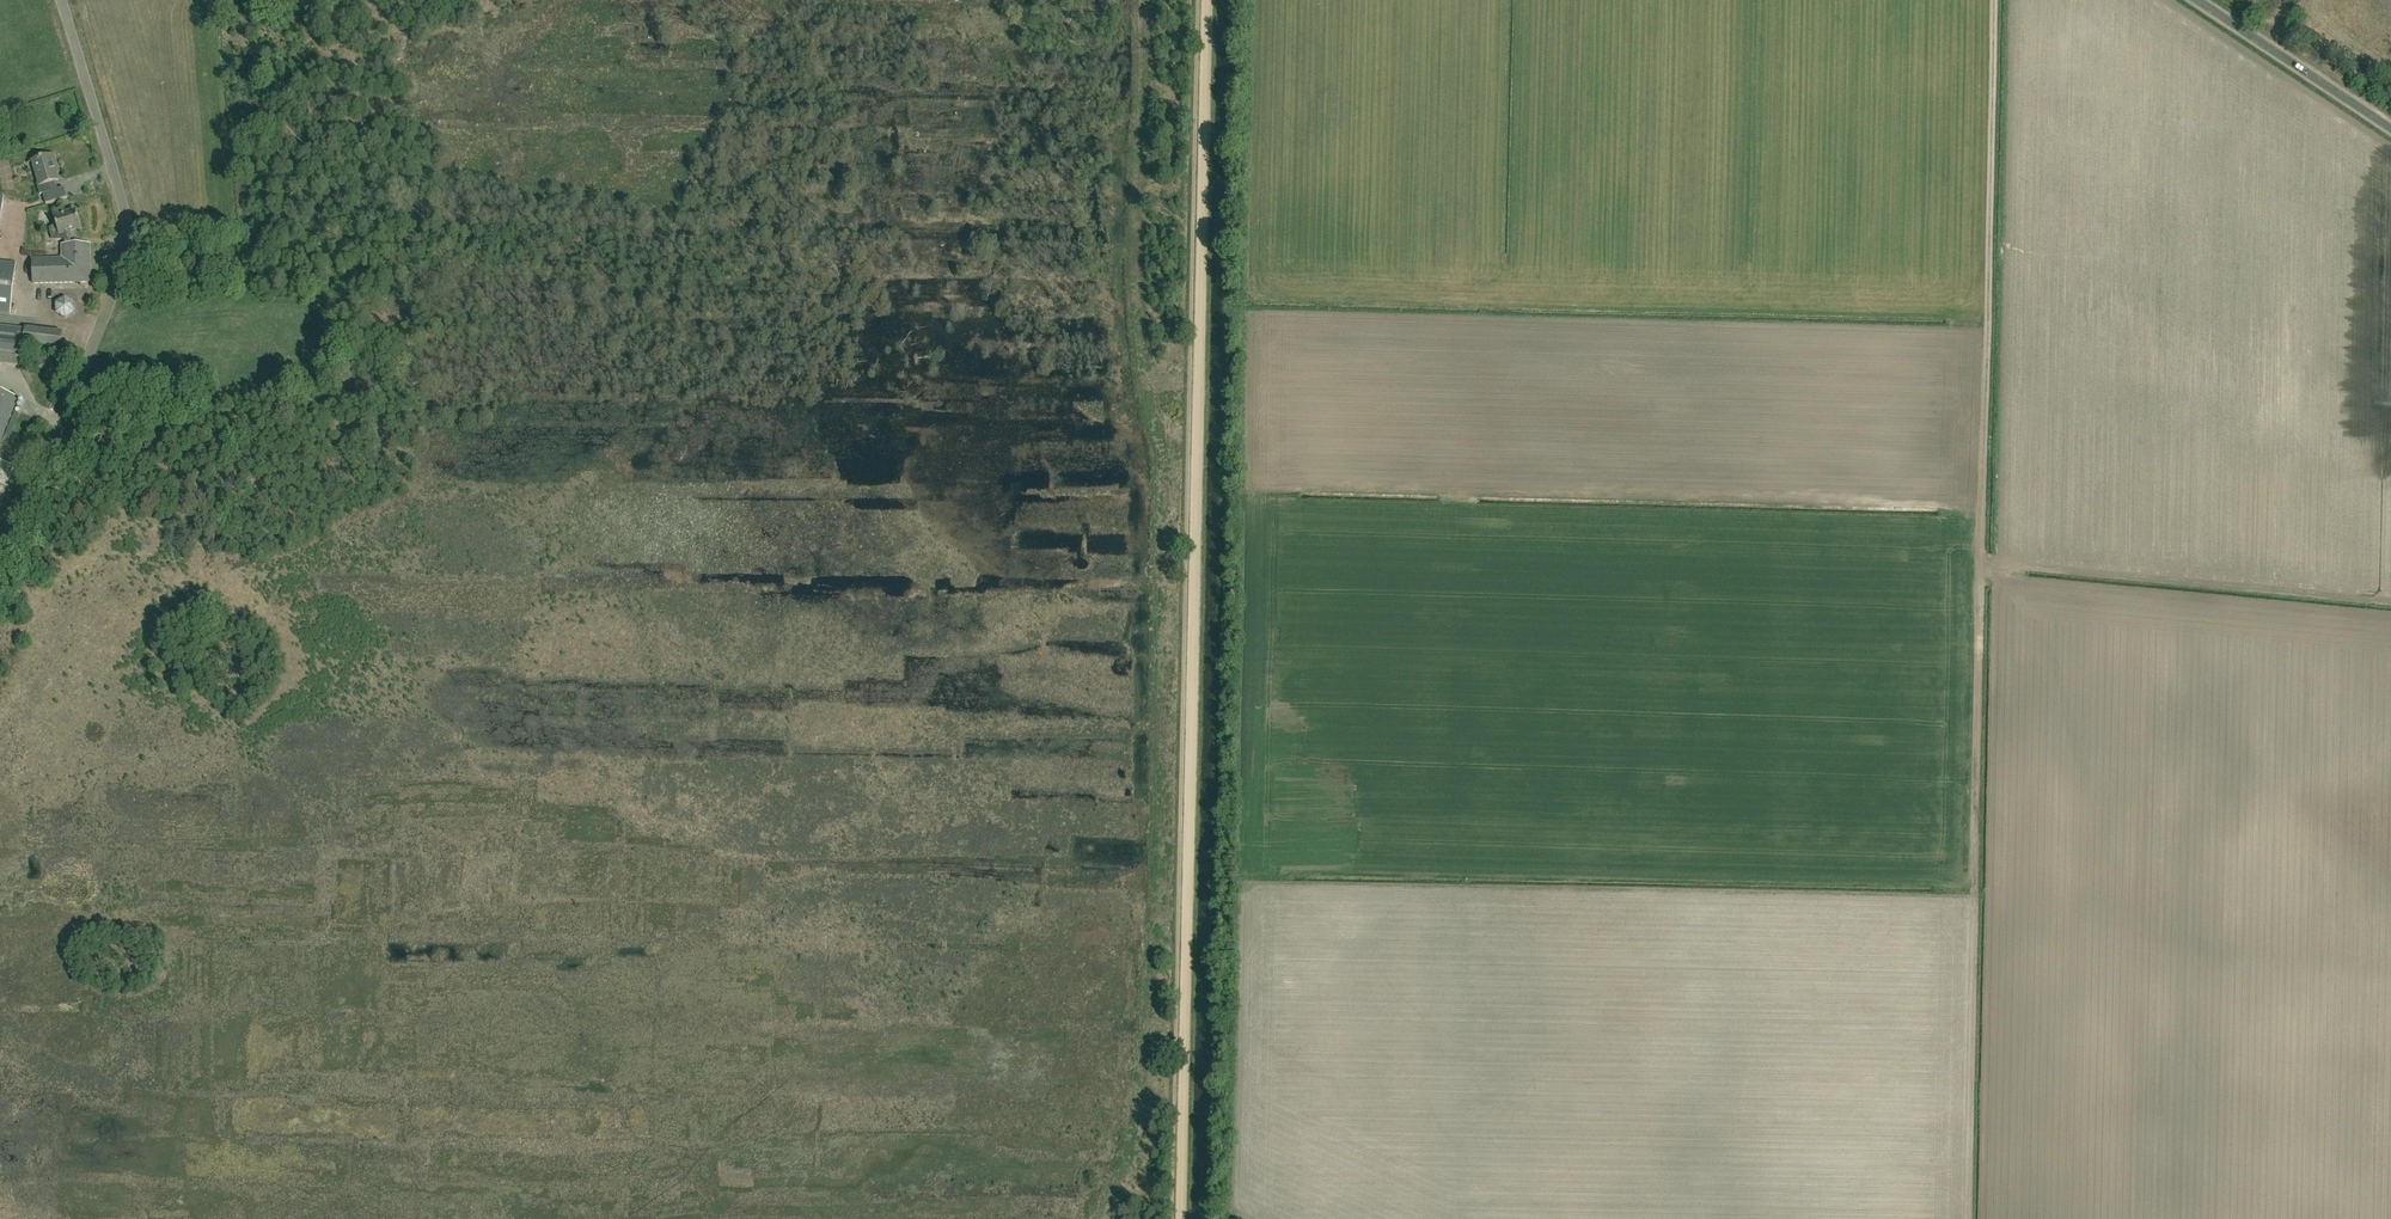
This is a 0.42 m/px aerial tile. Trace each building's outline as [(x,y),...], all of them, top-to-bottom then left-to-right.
[(40,186),(59,181),(57,173),(59,173),(53,155),(33,161),(40,186)] [(67,198),(64,188),(43,194),(46,204),(67,198)] [(74,245),(70,231),(81,228),(75,210),(54,217),(57,227),(53,228),(56,239),(63,237),(65,245),(62,245),(62,258),(33,259),(33,284),(91,282),(90,244),(74,245)] [(10,313),(15,263),(0,261),(0,312),(10,313)] [(54,293),(63,293),(64,285),(55,285),(54,293)] [(67,319),(75,313),(74,302),(65,297),(55,302),(56,313),(67,319)] [(61,333),(0,326),(0,363),(58,370),(61,333)] [(18,399),(0,391),(0,442),(18,399)]
